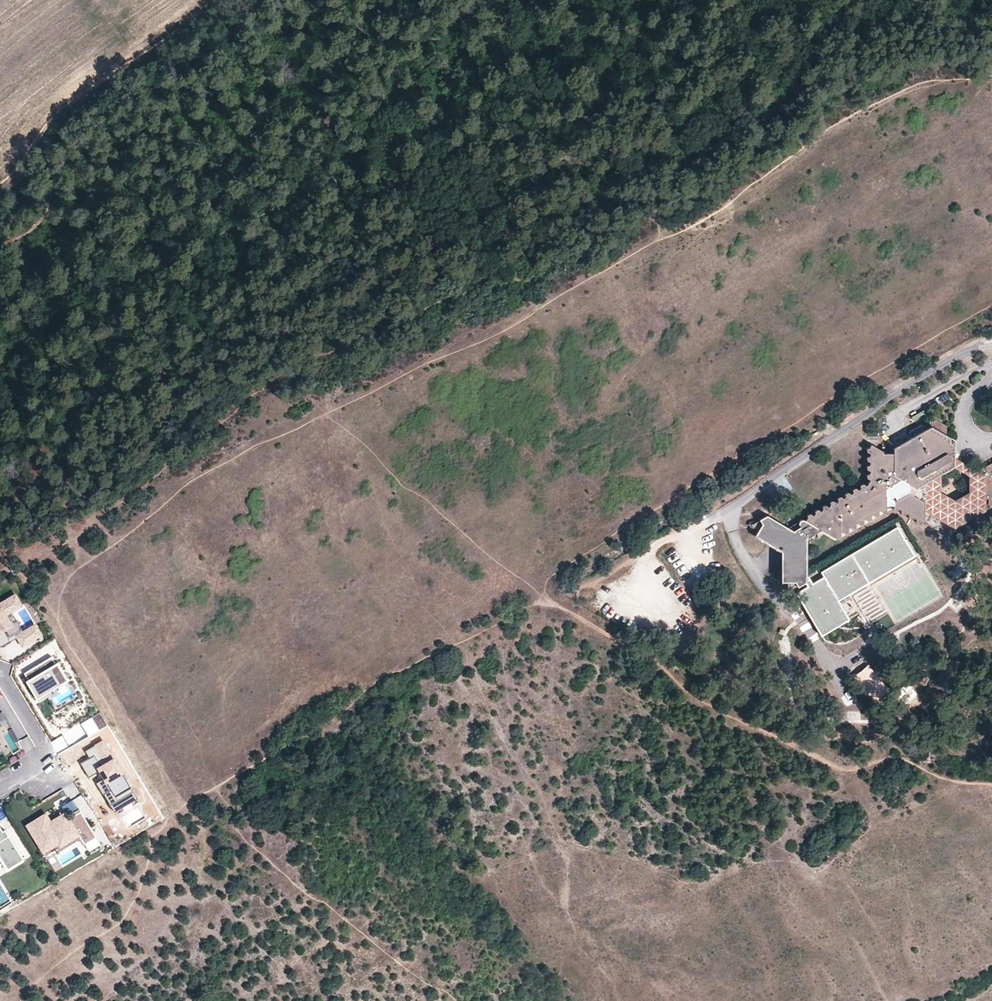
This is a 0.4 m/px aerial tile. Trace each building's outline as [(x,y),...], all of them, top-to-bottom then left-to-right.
[(763,524),(755,535),(782,551),(782,557),(782,581),(795,581),(798,586),(806,581),(809,587),(798,594),(823,636),(849,621),(838,602),(914,556),(897,527),(821,572),(825,578),(813,585),(806,572),(806,539),(821,530),(836,539),(840,536),(840,532),(843,532),(844,534),(848,532),(848,528),(851,528),(852,529),(855,527),(856,524),(859,524),(859,525),(863,523),(863,519),(866,519),(867,521),(870,519),(871,515),(874,515),(875,516),(878,515),(879,511),(881,511),(882,512),(886,510),(886,508),(892,508),(896,511),(897,509),(900,509),(900,513),(903,515),(905,513),(907,513),(908,518),(911,520),(913,518),(915,518),(915,522),(919,524),(920,522),(924,522),(923,510),(954,529),(985,511),(985,499),(988,499),(988,504),(991,506),(991,462),(978,470),(954,457),(955,444),(951,442),(951,438),(947,435),(947,426),(936,420),(932,422),(931,427),(894,448),(894,454),(883,454),(883,451),(871,445),(869,448),(867,448),(867,452),(871,455),(869,457),(867,457),(867,460),(871,463),(869,466),(867,466),(866,469),(870,472),(869,474),(866,474),(866,478),(870,480),(866,486),(862,484),(860,485),(861,488),(859,490),(855,488),(852,490),(853,492),(851,494),(847,492),(844,494),(845,496),(843,498),(840,496),(837,498),(838,500),(836,503),(832,501),(830,503),(831,505),(828,507),(824,505),(822,507),(823,509),(821,511),(817,510),(814,512),(815,513),(814,515),(810,514),(807,515),(808,517),(805,521),(805,520),(803,520),(802,520),(801,521),(800,522),(799,523),(800,524),(801,526),(794,531),(767,515),(760,520),(763,524)] [(0,608),(0,645),(1,646),(10,640),(9,638),(16,633),(23,645),(41,634),(36,625),(24,632),(17,621),(11,624),(6,615),(12,611),(21,605),(15,595),(0,604),(0,607),(1,608),(0,608)] [(17,621),(12,611),(6,615),(11,624),(17,621)] [(51,658),(27,673),(31,680),(25,683),(36,700),(46,694),(45,692),(66,679),(57,664),(55,665),(51,658)] [(868,665),(853,677),(873,701),(887,690),(868,665)] [(908,681),(893,693),(909,713),(924,702),(908,681)] [(101,766),(114,758),(103,740),(86,750),(90,758),(95,755),(101,766)] [(133,791),(114,758),(101,766),(95,755),(90,758),(81,763),(89,777),(100,771),(105,779),(111,789),(104,794),(110,805),(133,791)] [(111,789),(105,779),(97,783),(104,794),(111,789)] [(133,791),(110,805),(114,812),(138,798),(133,791)] [(59,808),(62,814),(64,813),(67,818),(76,813),(69,802),(59,808)] [(91,838),(76,813),(67,818),(64,813),(62,814),(48,823),(43,815),(28,824),(43,848),(58,838),(61,844),(77,834),(83,844),(91,838)] [(6,869),(22,859),(5,832),(3,833),(0,829),(0,859),(6,869)] [(23,861),(22,859),(6,869),(8,871),(23,861)]
